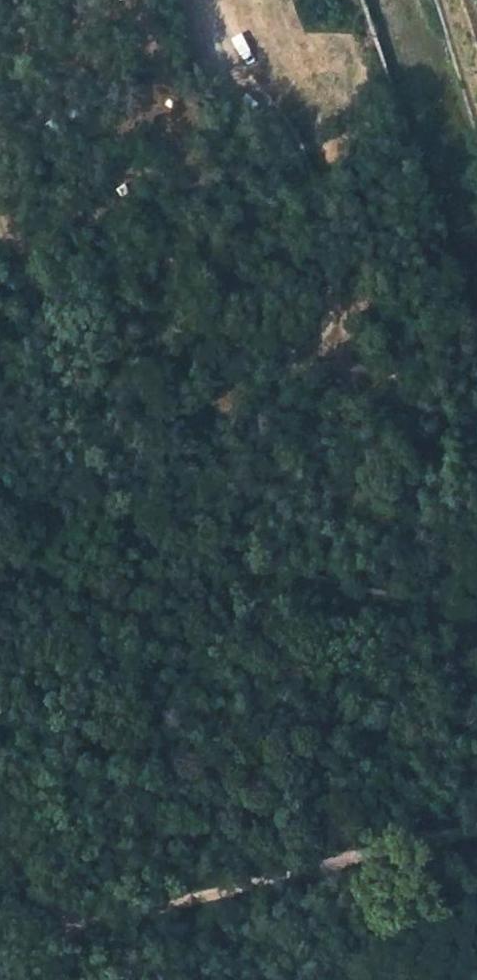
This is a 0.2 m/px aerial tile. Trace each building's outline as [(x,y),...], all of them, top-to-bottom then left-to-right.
[(67,88),(175,78),(167,0),(58,0),(67,88)]
